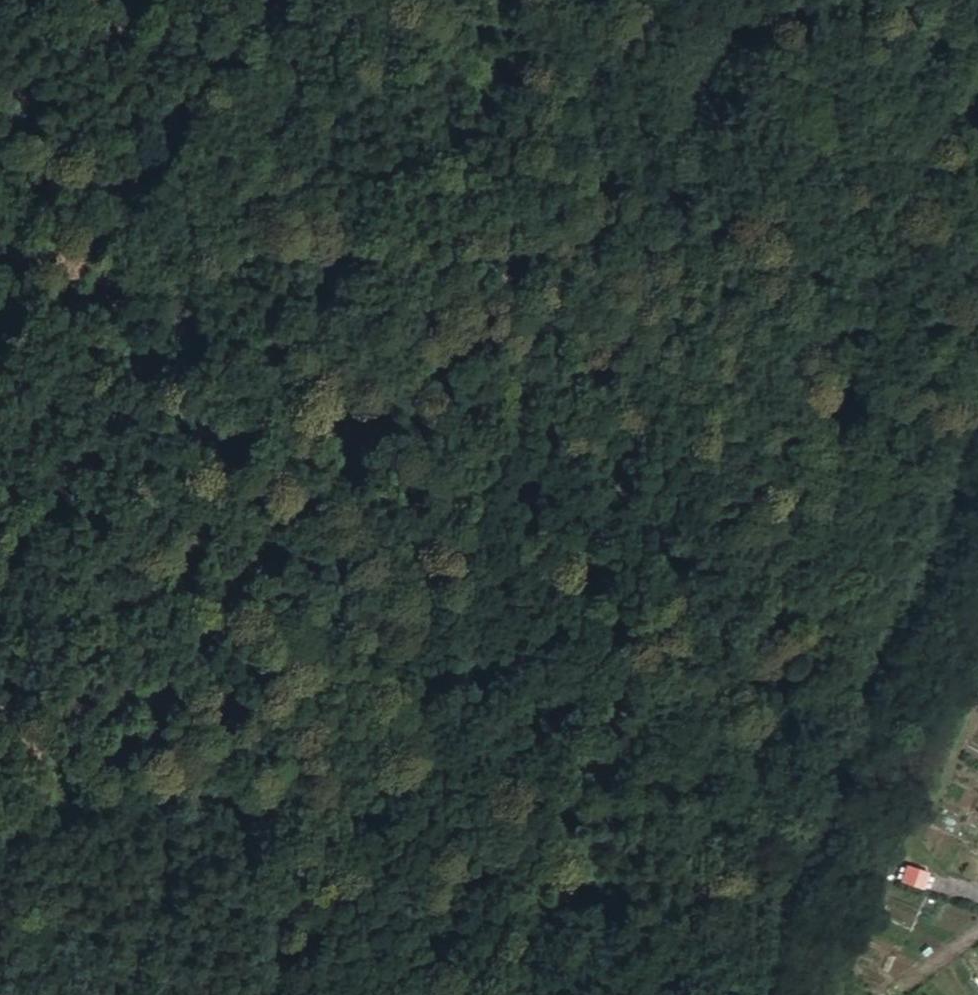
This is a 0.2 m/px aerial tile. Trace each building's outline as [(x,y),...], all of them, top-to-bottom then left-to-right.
[(909,869),(906,886),(927,889),(930,873),(909,869)]
